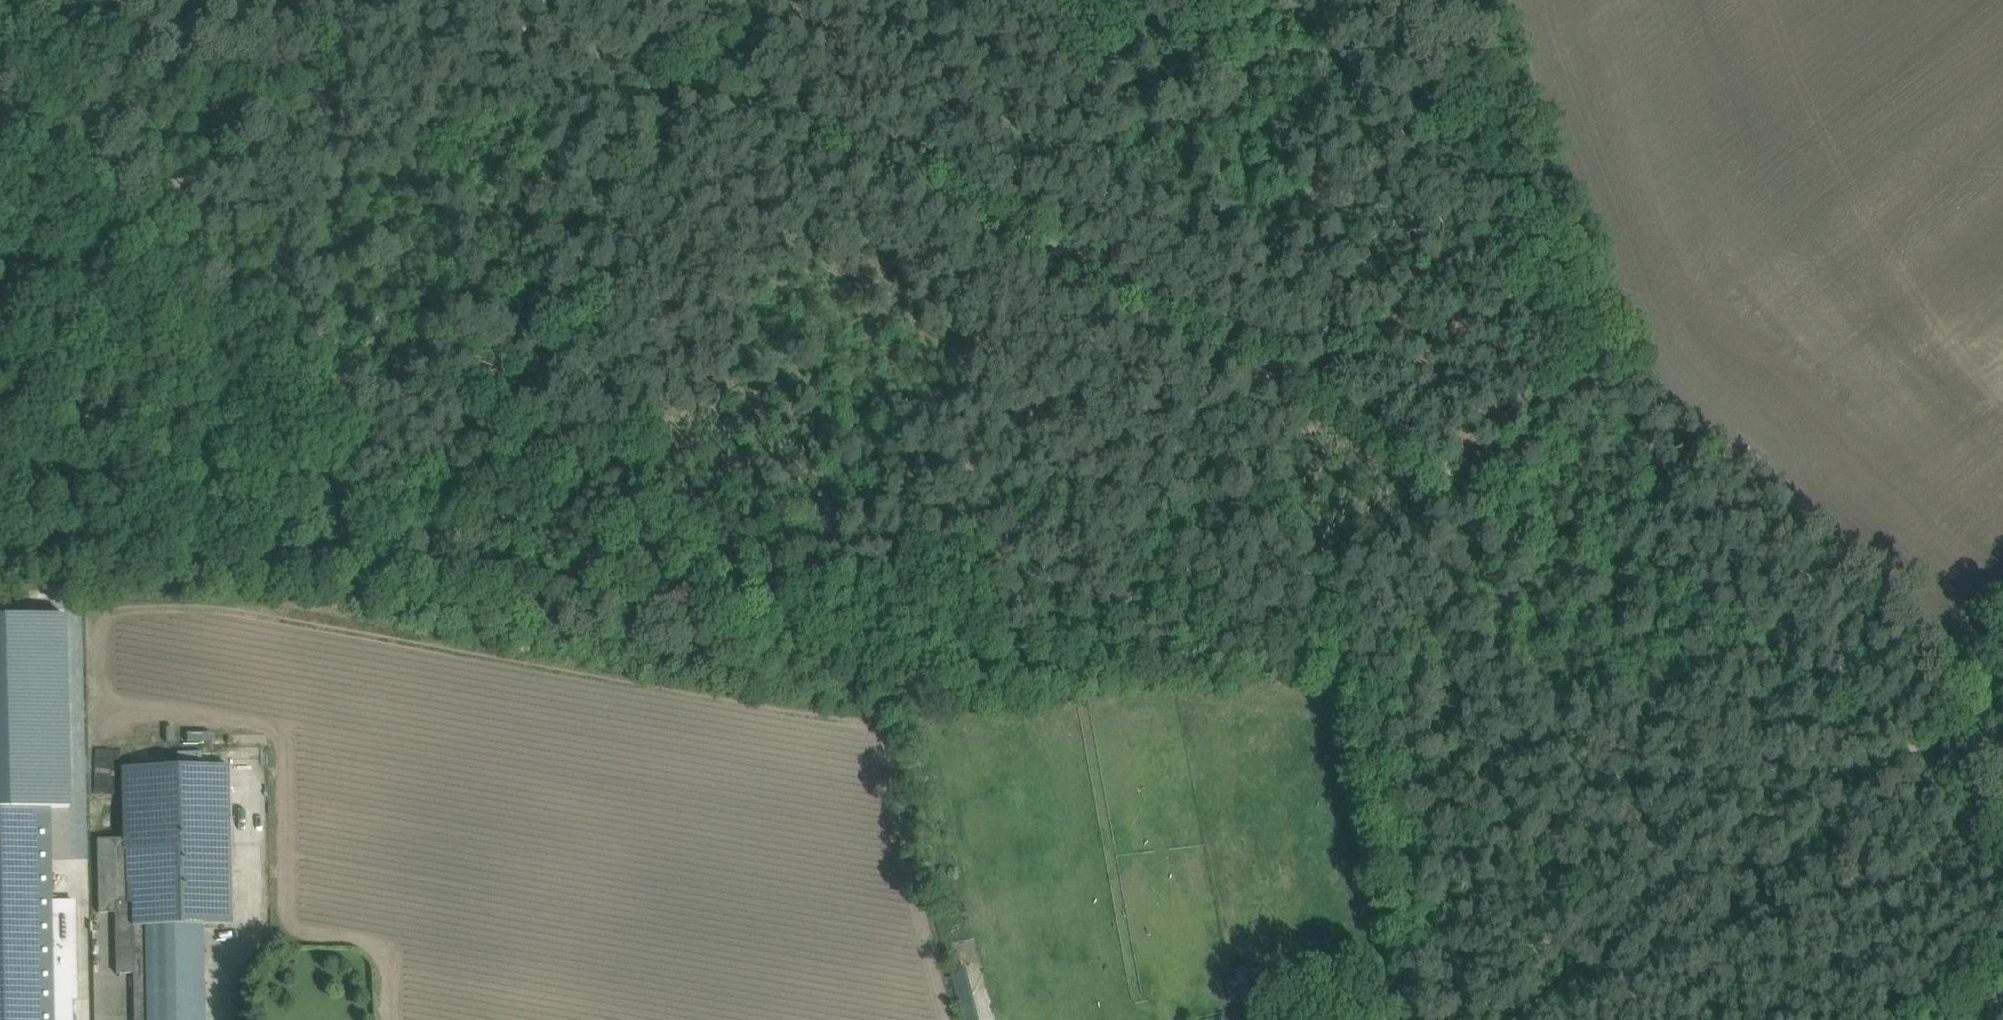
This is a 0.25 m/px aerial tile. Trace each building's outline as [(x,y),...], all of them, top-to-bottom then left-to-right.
[(64,782),(64,617),(0,617),(0,782),(52,782),(64,782)] [(110,713),(110,728),(125,728),(124,713),(110,713)] [(227,765),(121,767),(122,839),(96,839),(98,913),(114,913),(115,973),(133,973),(134,1019),(204,1019),(202,925),(230,924),(227,765)] [(78,1000),(76,902),(52,902),(52,812),(0,812),(0,1019),(72,1019),(72,1000),(78,1000)]
